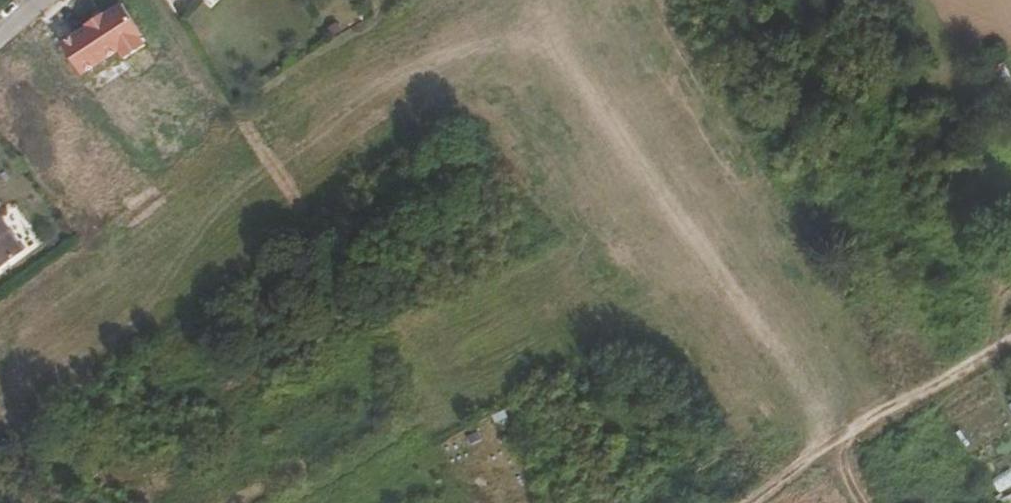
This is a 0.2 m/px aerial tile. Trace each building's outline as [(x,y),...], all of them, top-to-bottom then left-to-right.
[(14,247),(0,229),(0,257),(14,247)]
